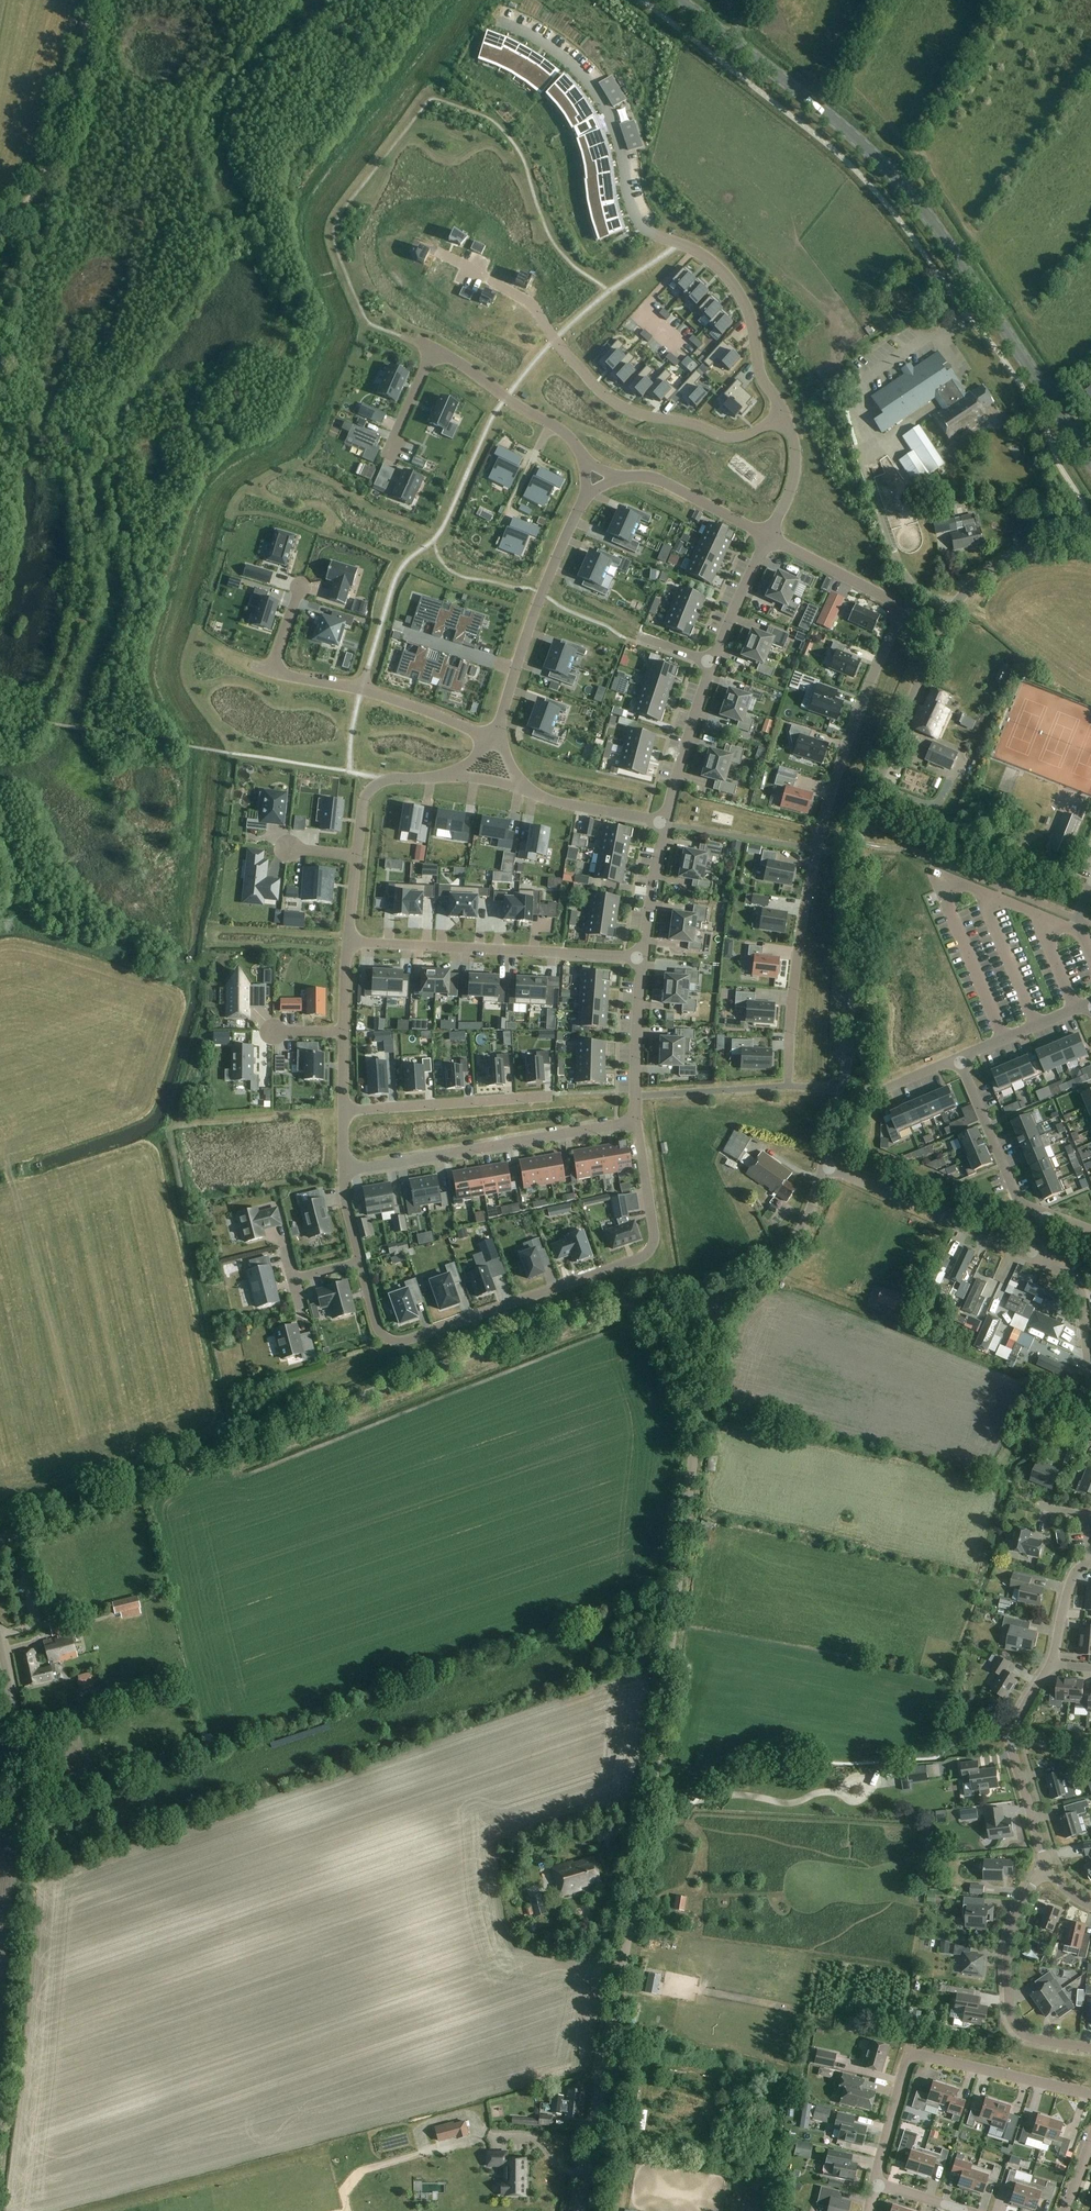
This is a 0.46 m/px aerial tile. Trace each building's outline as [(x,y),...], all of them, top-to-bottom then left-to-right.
[(487,33),(478,61),(496,67),(512,75),(526,85),(539,95),(540,94),(558,72),(543,61),(527,50),(508,41),(487,33)] [(563,74),(545,93),(555,104),(563,116),(571,129),(573,128),(578,139),(576,139),(581,154),(584,167),(585,180),(584,180),(587,201),(591,221),(598,241),(623,231),(617,213),(613,196),(610,163),(606,146),(600,129),(599,129),(597,123),(594,117),(595,116),(585,101),(576,87),(563,74)] [(611,77),(598,86),(612,109),(626,101),(611,77)] [(634,122),(619,126),(628,153),(642,148),(634,122)] [(453,230),(449,241),(455,242),(460,246),(467,237),(453,230)] [(469,249),(480,254),(484,246),(473,241),(469,249)] [(420,248),(416,256),(418,262),(424,265),(430,253),(420,248)] [(500,273),(506,276),(512,264),(500,258),(496,266),(502,269),(500,273)] [(687,265),(673,280),(686,292),(697,279),(692,275),(694,272),(687,265)] [(440,269),(435,266),(431,275),(443,281),(448,269),(441,267),(440,269)] [(521,273),(516,284),(526,289),(531,278),(521,273)] [(686,292),(684,294),(697,306),(708,293),(702,289),(704,286),(697,279),(686,292)] [(458,294),(469,299),(472,292),(462,286),(458,294)] [(484,291),(479,302),(487,306),(489,303),(493,305),(496,297),(484,291)] [(712,296),(698,310),(711,322),(722,310),(717,305),(719,302),(712,296)] [(663,317),(667,313),(663,309),(659,314),(663,317)] [(722,310),(709,325),(714,329),(709,335),(716,342),(721,336),(722,336),(733,324),(727,319),(730,316),(722,310)] [(647,333),(643,338),(648,342),(652,337),(647,333)] [(696,338),(692,343),(698,349),(703,344),(696,338)] [(618,339),(596,364),(602,369),(605,366),(612,372),(614,374),(628,359),(625,357),(620,352),(625,346),(618,339)] [(723,342),(703,363),(704,363),(710,369),(717,361),(729,371),(740,359),(735,355),(737,352),(729,344),(727,346),(723,342)] [(612,372),(608,377),(615,384),(618,381),(623,385),(635,373),(634,372),(635,371),(629,365),(635,358),(629,353),(625,357),(628,359),(614,374),(612,372)] [(672,364),(676,359),(670,353),(665,358),(672,364)] [(871,397),(883,415),(874,421),(882,433),(895,424),(897,426),(901,422),(900,421),(935,398),(943,410),(933,416),(950,443),(987,419),(981,410),(993,402),(982,386),(971,394),(969,392),(965,394),(950,371),(946,373),(942,367),(945,364),(938,353),(913,369),(911,366),(902,372),(904,375),(871,397)] [(704,363),(699,369),(704,374),(710,369),(704,363)] [(647,364),(625,388),(634,396),(636,393),(641,398),(644,395),(654,384),(649,379),(655,372),(647,364)] [(390,365),(376,394),(396,402),(409,373),(390,365)] [(654,384),(644,395),(652,402),(655,398),(659,402),(662,400),(665,402),(676,389),(667,382),(672,376),(666,370),(654,384)] [(696,371),(675,394),(685,404),(687,401),(696,408),(707,396),(695,385),(703,377),(696,371)] [(729,399),(722,407),(735,418),(739,413),(741,415),(749,406),(748,404),(753,397),(741,387),(743,385),(737,380),(724,395),(729,399)] [(439,396),(427,426),(443,433),(441,438),(451,442),(457,428),(449,425),(458,404),(439,396)] [(1011,414),(1014,406),(1006,403),(1003,411),(1011,414)] [(358,414),(371,420),(375,412),(362,406),(358,414)] [(360,419),(358,425),(364,428),(367,422),(360,419)] [(349,433),(353,425),(345,422),(341,429),(349,433)] [(353,425),(348,436),(355,439),(353,444),(366,450),(362,459),(373,463),(379,450),(375,448),(380,437),(353,425)] [(920,492),(933,483),(928,475),(930,474),(942,466),(928,445),(930,444),(918,426),(902,437),(912,452),(899,461),(920,492)] [(500,457),(490,476),(511,486),(520,467),(518,466),(521,459),(498,448),(495,455),(500,457)] [(426,463),(414,457),(412,463),(424,469),(426,463)] [(376,470),(364,465),(360,476),(371,481),(376,470)] [(535,475),(525,494),(545,504),(555,486),(560,488),(563,481),(540,469),(537,476),(535,475)] [(395,482),(389,496),(411,506),(424,479),(403,470),(398,483),(395,482)] [(378,477),(374,486),(386,491),(389,482),(378,477)] [(938,516),(933,496),(926,497),(931,517),(938,516)] [(616,513),(613,520),(614,521),(614,522),(634,531),(638,522),(648,527),(652,517),(639,511),(636,518),(619,510),(617,514),(616,513)] [(699,522),(703,515),(696,511),(692,519),(699,522)] [(490,522),(492,517),(483,512),(480,517),(490,522)] [(973,545),(983,543),(979,528),(975,529),(975,525),(976,525),(974,514),(933,524),(935,534),(965,528),(966,531),(951,534),(954,550),(969,547),(969,546),(973,545)] [(507,529),(501,546),(523,555),(530,538),(535,540),(539,530),(514,519),(509,530),(507,529)] [(707,528),(703,536),(728,547),(730,542),(731,543),(735,534),(727,531),(726,531),(704,521),(702,525),(707,528)] [(612,523),(609,530),(610,531),(609,534),(626,541),(623,549),(636,554),(640,545),(630,540),(634,531),(614,522),(613,523),(612,523)] [(276,530),(266,562),(286,567),(295,536),(276,530)] [(687,543),(690,537),(683,534),(681,540),(687,543)] [(703,536),(697,548),(722,559),(728,547),(703,536)] [(679,554),(684,543),(678,541),(673,551),(679,554)] [(697,548),(692,560),(716,572),(722,559),(697,548)] [(610,563),(619,567),(618,570),(627,573),(632,563),(623,559),(622,561),(610,555),(607,561),(595,556),(589,553),(588,557),(587,556),(583,564),(585,565),(584,565),(605,575),(610,563)] [(676,566),(680,558),(671,554),(668,562),(676,566)] [(692,560),(686,573),(710,584),(716,572),(692,560)] [(332,561),(326,580),(334,583),(329,600),(345,605),(350,588),(352,589),(358,569),(332,561)] [(247,565),(243,576),(269,585),(273,573),(247,565)] [(580,574),(579,577),(584,579),(597,585),(594,592),(607,598),(611,588),(601,583),(605,575),(584,565),(584,566),(583,566),(579,573),(580,574)] [(774,578),(771,584),(792,594),(798,582),(810,588),(814,579),(799,572),(795,580),(778,573),(776,578),(774,578)] [(662,573),(659,580),(665,582),(668,575),(662,573)] [(230,577),(227,586),(239,590),(242,581),(230,577)] [(826,577),(824,582),(831,586),(834,580),(826,577)] [(792,594),(771,584),(768,591),(769,592),(767,598),(784,605),(781,612),(793,617),(799,606),(789,601),(792,594)] [(679,588),(674,600),(699,611),(705,598),(679,588)] [(261,598),(252,625),(270,630),(279,602),(266,599),(268,593),(255,589),(253,596),(261,598)] [(830,592),(820,616),(834,622),(845,599),(830,592)] [(258,608),(261,598),(253,596),(250,606),(258,608)] [(421,596),(411,629),(420,632),(424,621),(436,625),(441,609),(443,603),(421,596)] [(658,608),(661,601),(655,599),(652,606),(658,608)] [(674,600),(669,613),(694,623),(699,611),(674,600)] [(809,604),(803,618),(812,622),(818,609),(809,604)] [(436,625),(432,636),(441,638),(445,628),(457,632),(462,615),(464,609),(451,605),(448,612),(441,609),(436,625)] [(848,621),(873,632),(880,616),(855,605),(848,621)] [(655,615),(658,608),(652,606),(649,613),(655,615)] [(457,632),(453,642),(462,645),(465,635),(478,639),(486,617),(471,612),(469,618),(462,615),(457,632)] [(315,630),(312,640),(322,643),(323,642),(338,647),(345,624),(351,626),(354,618),(337,613),(335,618),(331,617),(321,614),(316,630),(315,630)] [(694,623),(669,613),(664,626),(682,633),(682,634),(690,637),(694,629),(692,628),(694,623)] [(753,628),(748,642),(768,650),(771,644),(783,649),(789,635),(773,629),(771,635),(753,628)] [(394,631),(392,638),(399,640),(401,634),(394,631)] [(795,639),(802,642),(804,643),(806,636),(798,632),(795,639)] [(807,640),(804,648),(809,650),(810,650),(814,642),(807,640)] [(768,650),(748,642),(742,656),(760,663),(756,672),(771,678),(775,669),(763,664),(768,650)] [(837,652),(830,668),(853,678),(855,673),(856,674),(860,666),(858,665),(860,661),(842,653),(845,647),(833,642),(830,649),(837,652)] [(550,647),(547,655),(548,655),(548,656),(572,665),(576,656),(582,658),(586,648),(573,643),(570,650),(552,643),(551,648),(550,647)] [(403,652),(396,674),(410,678),(412,673),(419,675),(425,659),(428,648),(419,645),(416,656),(403,652)] [(419,675),(417,681),(431,685),(433,679),(440,681),(446,665),(449,655),(440,652),(437,662),(425,659),(419,675)] [(646,674),(672,683),(674,677),(675,678),(678,669),(669,666),(669,667),(658,663),(660,657),(650,654),(648,660),(651,661),(646,674)] [(544,665),(543,669),(561,676),(559,682),(572,687),(576,676),(569,674),(572,665),(548,656),(548,657),(546,657),(543,664),(544,665)] [(440,681),(438,687),(460,694),(471,662),(461,659),(458,669),(446,665),(440,681)] [(472,667),(469,675),(475,676),(477,669),(472,667)] [(646,674),(642,687),(668,695),(672,683),(646,674)] [(616,692),(620,680),(615,678),(610,690),(616,692)] [(809,711),(836,720),(843,702),(830,697),(833,689),(818,684),(809,711)] [(642,687),(638,700),(664,708),(668,695),(642,687)] [(949,710),(942,708),(948,696),(932,689),(923,709),(920,707),(910,728),(936,739),(949,710)] [(730,690),(725,703),(746,710),(750,698),(760,701),(763,694),(749,690),(747,696),(730,690)] [(638,700),(634,713),(659,721),(664,708),(638,700)] [(536,702),(532,715),(556,724),(560,712),(565,714),(567,707),(558,704),(556,709),(536,702)] [(746,710),(725,703),(721,716),(738,722),(736,728),(750,733),(754,721),(743,717),(746,710)] [(622,717),(624,711),(613,707),(611,713),(622,717)] [(956,721),(960,723),(961,723),(964,716),(959,714),(956,721)] [(976,721),(972,729),(973,729),(980,732),(987,718),(979,714),(976,721)] [(532,715),(527,728),(546,735),(544,741),(557,745),(559,739),(551,736),(556,724),(532,715)] [(766,719),(763,728),(770,731),(773,722),(766,719)] [(792,725),(789,731),(799,735),(793,755),(822,764),(828,744),(809,738),(811,731),(792,725)] [(629,729),(625,742),(652,749),(655,736),(629,729)] [(622,754),(622,755),(648,762),(652,749),(625,742),(624,748),(622,754)] [(933,742),(925,760),(949,771),(957,753),(933,742)] [(611,752),(622,754),(624,748),(613,745),(611,752)] [(707,756),(705,763),(727,770),(730,762),(740,765),(744,750),(730,746),(728,755),(710,750),(708,756),(707,756)] [(648,762),(622,755),(618,769),(645,775),(648,762)] [(727,770),(705,763),(703,770),(704,771),(702,777),(720,782),(718,791),(734,796),(737,786),(724,782),(727,770)] [(611,766),(610,773),(616,775),(618,768),(611,766)] [(777,775),(774,785),(786,788),(781,806),(807,813),(808,810),(809,811),(813,798),(811,798),(812,795),(793,789),(795,781),(777,775)] [(259,804),(264,804),(262,821),(247,820),(246,828),(267,831),(268,823),(282,824),(285,795),(265,792),(265,794),(260,793),(259,804)] [(343,805),(323,803),(320,831),(340,833),(343,805)] [(404,805),(399,833),(417,836),(416,842),(425,844),(428,828),(421,827),(424,809),(404,805)] [(438,811),(435,831),(454,834),(453,840),(467,843),(470,826),(464,825),(465,816),(438,811)] [(1064,813),(1050,850),(1059,853),(1055,861),(1063,865),(1064,865),(1082,821),(1081,820),(1064,813)] [(295,817),(294,830),(305,831),(306,818),(295,817)] [(482,819),(479,838),(498,841),(497,848),(511,850),(514,833),(508,832),(510,823),(482,819)] [(604,825),(602,839),(629,844),(630,838),(631,839),(633,830),(624,828),(624,829),(604,825)] [(521,843),(518,859),(535,862),(536,856),(546,858),(550,830),(530,827),(527,844),(521,843)] [(602,839),(599,852),(626,857),(629,844),(602,839)] [(682,856),(681,864),(704,868),(705,861),(718,863),(721,848),(705,845),(703,854),(685,851),(684,857),(682,856)] [(426,847),(417,846),(415,860),(424,861),(426,847)] [(576,861),(579,850),(569,848),(567,859),(576,861)] [(791,885),(791,882),(793,883),(795,870),(794,869),(794,867),(775,863),(776,854),(763,851),(760,866),(766,867),(764,880),(791,885)] [(264,880),(266,862),(261,862),(262,853),(249,852),(248,860),(250,860),(249,868),(246,868),(245,879),(246,879),(244,902),(262,904),(262,898),(276,899),(278,881),(264,880)] [(599,852),(597,865),(624,870),(626,857),(599,852)] [(515,854),(504,853),(502,862),(513,864),(515,854)] [(675,877),(677,863),(670,862),(668,876),(675,877)] [(704,868),(681,864),(679,871),(681,871),(680,878),(698,881),(697,888),(710,890),(712,883),(701,881),(704,868)] [(429,877),(437,877),(437,866),(431,865),(429,877)] [(597,865),(594,879),(621,884),(624,870),(597,865)] [(335,870),(303,868),(301,900),(332,903),(335,870)] [(501,873),(493,873),(493,882),(501,882),(501,873)] [(576,875),(574,883),(588,885),(589,877),(576,875)] [(394,898),(393,916),(408,917),(409,885),(388,884),(388,897),(394,898)] [(409,885),(408,917),(422,917),(423,897),(434,898),(435,887),(409,885)] [(449,897),(448,919),(463,919),(464,888),(439,887),(438,897),(449,897)] [(464,888),(463,919),(477,920),(478,897),(489,897),(489,889),(464,888)] [(519,894),(517,922),(532,923),(532,916),(538,916),(540,892),(519,891),(519,894)] [(504,903),(503,921),(517,922),(519,894),(494,892),(493,902),(504,903)] [(592,894),(590,907),(617,911),(619,898),(592,894)] [(767,907),(769,898),(752,895),(751,904),(767,907)] [(548,903),(547,918),(556,919),(557,903),(548,903)] [(674,913),(672,927),(694,930),(695,922),(705,923),(707,908),(694,906),(692,916),(674,913)] [(590,907),(588,921),(615,925),(617,911),(590,907)] [(762,910),(759,929),(784,933),(787,913),(762,910)] [(284,912),(283,927),(304,928),(305,914),(284,912)] [(372,921),(372,914),(360,913),(359,919),(372,921)] [(615,925),(588,921),(586,935),(605,937),(605,938),(614,939),(616,930),(614,930),(615,925)] [(694,930),(672,927),(670,940),(688,943),(688,949),(701,951),(702,944),(692,943),(694,930)] [(754,957),(752,975),(777,977),(777,975),(779,975),(780,962),(778,962),(779,959),(761,957),(763,948),(749,946),(748,956),(754,957)] [(302,988),(280,988),(280,1004),(323,1004),(322,967),(302,968),(302,988)] [(387,998),(388,969),(377,969),(377,971),(373,971),(373,977),(365,977),(364,997),(387,998)] [(409,981),(408,981),(402,981),(402,975),(403,972),(399,972),(400,970),(388,969),(387,998),(408,999),(409,981)] [(435,994),(437,972),(422,971),(421,987),(415,986),(414,995),(421,995),(421,993),(435,994)] [(666,976),(665,990),(687,991),(687,984),(698,985),(699,972),(685,971),(685,977),(666,976)] [(228,986),(228,1018),(249,1018),(249,1009),(249,1003),(265,1003),(265,1005),(265,997),(270,997),(270,994),(270,987),(265,987),(265,986),(254,986),(254,989),(249,989),(249,986),(248,986),(238,972),(229,986),(228,986)] [(437,972),(435,994),(448,994),(448,997),(457,998),(458,983),(449,982),(449,974),(449,972),(437,972)] [(582,972),(581,986),(608,988),(608,982),(610,982),(610,973),(601,973),(582,972)] [(272,984),(272,973),(264,973),(264,984),(272,984)] [(483,998),(484,974),(473,974),(473,976),(470,976),(469,984),(462,983),(462,999),(469,999),(469,997),(483,998)] [(483,998),(482,1003),(504,1004),(505,986),(498,986),(499,977),(496,977),(496,975),(484,974),(483,998)] [(510,984),(509,1004),(530,1005),(532,977),(520,976),(520,978),(517,978),(517,980),(516,985),(510,984)] [(532,977),(530,1005),(553,1006),(553,989),(545,988),(546,980),(543,979),(543,977),(532,977)] [(581,986),(580,999),(607,1001),(608,988),(581,986)] [(687,991),(665,990),(664,1003),(682,1005),(682,1012),(696,1013),(697,1000),(686,999),(687,991)] [(774,1007),(774,1005),(754,1003),(755,994),(736,992),(734,1008),(746,1008),(746,1021),(773,1023),(773,1020),(775,1021),(776,1007),(774,1007)] [(580,999),(579,1013),(606,1015),(607,1001),(580,999)] [(547,1009),(547,1017),(556,1018),(556,1010),(547,1009)] [(579,1013),(578,1026),(572,1026),(572,1033),(589,1034),(589,1027),(605,1028),(606,1015),(579,1013)] [(495,1017),(495,1028),(503,1029),(504,1018),(495,1017)] [(398,1020),(397,1030),(408,1031),(409,1021),(398,1020)] [(412,1020),(412,1030),(426,1031),(427,1021),(412,1020)] [(661,1038),(661,1052),(683,1053),(689,1053),(690,1040),(694,1040),(694,1030),(680,1030),(680,1039),(661,1038)] [(554,1031),(542,1031),(542,1034),(549,1033),(549,1039),(554,1039),(554,1031)] [(465,1032),(449,1033),(450,1041),(466,1040),(465,1032)] [(214,1033),(214,1045),(229,1045),(229,1033),(214,1033)] [(383,1033),(383,1041),(392,1041),(391,1033),(383,1033)] [(1080,1035),(1069,1040),(1077,1060),(1088,1055),(1080,1035)] [(753,1041),(732,1040),(731,1050),(741,1050),(741,1068),(771,1069),(771,1066),(772,1066),(773,1053),(771,1053),(771,1050),(753,1050),(753,1041)] [(1069,1040),(1058,1044),(1067,1064),(1069,1071),(1080,1066),(1077,1060),(1069,1040)] [(577,1042),(577,1055),(604,1056),(605,1042),(577,1042)] [(323,1054),(318,1054),(318,1044),(298,1044),(297,1058),(304,1058),(304,1080),(323,1080),(323,1054)] [(557,1046),(557,1050),(559,1053),(563,1053),(565,1051),(566,1047),(563,1044),(560,1044),(557,1046)] [(1058,1044),(1048,1048),(1056,1069),(1067,1064),(1058,1044)] [(251,1081),(251,1091),(259,1091),(259,1075),(252,1075),(252,1046),(233,1046),(232,1081),(251,1081)] [(1056,1069),(1048,1048),(1037,1053),(1045,1073),(1056,1069)] [(549,1065),(548,1052),(535,1052),(536,1058),(525,1058),(527,1084),(545,1083),(544,1065),(549,1065)] [(683,1053),(661,1052),(660,1066),(679,1067),(679,1076),(695,1077),(696,1067),(682,1066),(683,1053)] [(509,1068),(509,1055),(496,1055),(497,1061),(485,1061),(487,1087),(505,1086),(504,1068),(509,1068)] [(577,1055),(577,1069),(604,1070),(604,1056),(577,1055)] [(275,1057),(275,1072),(284,1072),(284,1057),(275,1057)] [(1016,1062),(1015,1062),(1024,1083),(1043,1075),(1038,1062),(1038,1061),(1031,1064),(1028,1057),(1016,1062)] [(425,1091),(424,1073),(431,1073),(430,1059),(422,1060),(422,1066),(404,1067),(406,1093),(425,1091)] [(469,1073),(468,1060),(460,1060),(460,1066),(445,1067),(446,1089),(464,1088),(463,1073),(469,1073)] [(370,1095),(387,1094),(385,1062),(367,1063),(370,1095)] [(1005,1066),(1004,1067),(1013,1087),(1024,1083),(1015,1062),(1005,1066)] [(996,1080),(990,1083),(995,1095),(1013,1087),(1004,1067),(993,1071),(996,1080)] [(604,1070),(577,1069),(576,1083),(604,1083),(604,1070)] [(226,1070),(217,1070),(216,1083),(223,1083),(223,1076),(226,1076),(226,1070)] [(617,1073),(617,1082),(625,1082),(625,1073),(617,1073)] [(1049,1098),(1053,1096),(1049,1087),(1045,1088),(1049,1098)] [(948,1088),(936,1093),(945,1113),(957,1108),(948,1088)] [(1083,1095),(1087,1106),(1090,1105),(1090,1092),(1083,1095)] [(945,1113),(936,1093),(925,1098),(934,1118),(945,1113)] [(913,1103),(922,1123),(934,1118),(925,1098),(913,1103)] [(1014,1112),(1022,1109),(1019,1103),(1019,1102),(1011,1105),(1014,1112)] [(910,1128),(922,1123),(913,1103),(902,1107),(910,1128)] [(962,1110),(965,1117),(969,1126),(979,1121),(972,1105),(962,1110)] [(910,1128),(902,1107),(890,1112),(893,1120),(885,1124),(893,1144),(902,1140),(899,1133),(910,1128)] [(1017,1134),(1037,1125),(1033,1114),(1012,1123),(1017,1134)] [(1017,1134),(1022,1146),(1040,1138),(1035,1127),(1038,1126),(1037,1125),(1017,1134)] [(962,1150),(983,1141),(978,1129),(957,1138),(962,1150)] [(734,1130),(723,1151),(740,1162),(749,1169),(747,1172),(764,1184),(770,1189),(777,1194),(787,1202),(796,1190),(786,1182),(791,1174),(762,1152),(756,1161),(746,1153),(750,1146),(749,1145),(752,1140),(735,1131),(734,1130)] [(752,1133),(749,1137),(752,1139),(758,1143),(760,1139),(752,1133)] [(1040,1138),(1022,1146),(1026,1156),(1044,1149),(1040,1138)] [(889,1139),(880,1139),(880,1148),(888,1149),(889,1139)] [(613,1145),(617,1172),(631,1170),(628,1151),(629,1151),(627,1141),(618,1143),(618,1144),(613,1145)] [(988,1152),(983,1141),(962,1150),(967,1161),(988,1152)] [(600,1147),(604,1174),(605,1179),(611,1178),(610,1173),(617,1172),(613,1145),(600,1147)] [(912,1153),(902,1158),(908,1161),(914,1159),(924,1155),(925,1158),(934,1154),(931,1146),(912,1153)] [(586,1150),(591,1177),(604,1174),(600,1147),(586,1150)] [(1026,1156),(1031,1167),(1051,1159),(1051,1158),(1049,1159),(1044,1149),(1026,1156)] [(577,1179),(591,1177),(586,1150),(573,1152),(577,1179)] [(969,1177),(976,1174),(975,1171),(992,1164),(988,1152),(967,1161),(970,1169),(966,1171),(969,1177)] [(548,1156),(552,1183),(565,1181),(560,1154),(548,1156)] [(533,1159),(538,1186),(552,1183),(548,1156),(533,1159)] [(519,1161),(524,1188),(538,1186),(533,1159),(519,1161)] [(1031,1167),(1035,1178),(1056,1169),(1051,1159),(1031,1167)] [(925,1165),(936,1170),(942,1168),(938,1160),(925,1165)] [(493,1166),(497,1193),(511,1190),(507,1164),(493,1166)] [(480,1168),(484,1195),(497,1193),(493,1166),(480,1168)] [(957,1172),(954,1166),(946,1169),(948,1175),(957,1172)] [(467,1170),(471,1197),(484,1195),(480,1168),(467,1170)] [(1056,1169),(1035,1178),(1040,1189),(1060,1180),(1058,1181),(1054,1171),(1056,1170),(1056,1169)] [(457,1200),(471,1197),(467,1170),(453,1173),(457,1200)] [(422,1178),(427,1204),(440,1202),(435,1175),(422,1178)] [(413,1207),(427,1204),(422,1178),(408,1180),(413,1207)] [(1079,1181),(1083,1190),(1089,1187),(1085,1178),(1079,1181)] [(1060,1180),(1040,1189),(1044,1200),(1065,1192),(1060,1180)] [(377,1185),(382,1212),(396,1210),(391,1183),(377,1185)] [(621,1191),(630,1190),(628,1183),(620,1185),(621,1191)] [(369,1215),(382,1212),(377,1185),(364,1188),(369,1215)] [(301,1204),(310,1238),(330,1232),(319,1191),(321,1190),(321,1189),(306,1193),(306,1194),(308,1194),(310,1201),(308,1202),(307,1201),(306,1202),(301,1204)] [(618,1226),(605,1231),(612,1250),(642,1240),(635,1220),(627,1223),(626,1218),(629,1218),(628,1212),(625,1195),(610,1197),(614,1220),(616,1220),(618,1226)] [(518,1204),(500,1207),(502,1215),(519,1211),(518,1204)] [(775,1213),(778,1209),(771,1205),(769,1209),(775,1213)] [(554,1207),(547,1209),(549,1217),(556,1215),(554,1207)] [(238,1213),(246,1242),(264,1237),(262,1229),(280,1224),(276,1208),(257,1213),(256,1208),(238,1213)] [(396,1233),(407,1231),(404,1215),(393,1217),(396,1233)] [(477,1224),(483,1222),(482,1215),(475,1217),(477,1224)] [(229,1244),(236,1242),(228,1216),(221,1218),(229,1244)] [(361,1238),(370,1236),(366,1219),(357,1221),(361,1238)] [(299,1235),(296,1227),(290,1229),(292,1237),(299,1235)] [(459,1240),(468,1238),(466,1228),(457,1230),(459,1240)] [(565,1240),(551,1244),(557,1261),(570,1256),(573,1263),(592,1257),(583,1230),(564,1237),(565,1240)] [(431,1232),(425,1233),(428,1243),(433,1242),(431,1232)] [(521,1263),(517,1264),(521,1273),(524,1272),(527,1280),(545,1274),(543,1268),(537,1252),(542,1250),(538,1238),(531,1241),(534,1248),(525,1251),(517,1254),(521,1263)] [(486,1263),(499,1258),(492,1239),(478,1244),(486,1263)] [(406,1242),(396,1245),(398,1252),(408,1249),(406,1242)] [(944,1262),(949,1249),(944,1248),(939,1260),(944,1262)] [(975,1253),(964,1248),(956,1265),(951,1263),(947,1271),(952,1273),(948,1281),(959,1286),(975,1253)] [(257,1307),(277,1302),(266,1257),(268,1257),(267,1256),(249,1261),(252,1269),(248,1270),(257,1307)] [(431,1282),(441,1310),(459,1303),(452,1285),(461,1282),(454,1263),(445,1266),(448,1275),(431,1282)] [(487,1267),(469,1274),(477,1297),(495,1290),(487,1267)] [(931,1308),(938,1291),(942,1284),(946,1274),(937,1270),(935,1269),(919,1303),(931,1308)] [(390,1296),(400,1324),(418,1318),(412,1302),(422,1298),(415,1278),(404,1283),(407,1290),(390,1296)] [(973,1315),(978,1317),(982,1308),(977,1306),(981,1297),(988,1283),(978,1278),(963,1310),(973,1315)] [(334,1318),(354,1313),(346,1282),(326,1287),(326,1289),(316,1292),(320,1307),(330,1305),(334,1318)] [(1059,1297),(1029,1283),(1026,1291),(1056,1305),(1059,1297)] [(954,1300),(949,1312),(952,1313),(954,1314),(955,1314),(960,1303),(962,1304),(966,1295),(953,1290),(954,1289),(942,1284),(938,1291),(949,1296),(949,1298),(954,1300)] [(1008,1302),(1006,1308),(1023,1316),(1027,1305),(1021,1302),(1022,1300),(1012,1295),(1015,1288),(1009,1285),(1006,1292),(1012,1295),(1009,1301),(1020,1306),(1019,1307),(1008,1302)] [(1066,1325),(1036,1311),(1029,1327),(1059,1341),(1066,1325)] [(1024,1332),(1029,1320),(1016,1314),(1010,1325),(1024,1332)] [(954,1322),(965,1326),(967,1320),(957,1315),(954,1322)] [(1003,1321),(989,1315),(975,1347),(988,1353),(1003,1321)] [(982,1326),(967,1320),(965,1326),(978,1332),(979,1332),(982,1326)] [(303,1359),(315,1356),(310,1337),(299,1340),(295,1325),(275,1330),(283,1359),(302,1354),(303,1359)] [(1015,1329),(1010,1339),(1017,1342),(1022,1332),(1015,1329)] [(1032,1338),(1022,1334),(1017,1343),(1028,1348),(1032,1338)] [(1010,1339),(1006,1348),(1012,1350),(1016,1342),(1010,1339)] [(1011,1354),(1017,1357),(1022,1347),(1016,1344),(1011,1354)] [(1008,1361),(1012,1350),(1006,1348),(1000,1345),(999,1349),(996,1355),(1008,1361)] [(1011,1355),(1007,1367),(1017,1370),(1021,1359),(1011,1355)] [(1041,1356),(1037,1365),(1068,1379),(1072,1369),(1056,1362),(1058,1358),(1051,1355),(1049,1359),(1043,1357),(1042,1356),(1041,1356)] [(254,1385),(267,1382),(265,1374),(252,1377),(254,1385)] [(709,1457),(707,1470),(714,1471),(716,1458),(709,1457)] [(1031,1480),(1052,1489),(1059,1471),(1038,1462),(1031,1480)] [(1065,1462),(1060,1474),(1066,1476),(1071,1465),(1065,1462)] [(1088,1469),(1082,1482),(1080,1481),(1077,1490),(1086,1494),(1086,1492),(1090,1494),(1090,1470),(1088,1469)] [(711,1530),(711,1529),(713,1523),(712,1523),(701,1520),(700,1527),(711,1530)] [(1010,1551),(1039,1557),(1042,1542),(1029,1539),(1031,1532),(1015,1528),(1010,1551)] [(1064,1530),(1056,1531),(1058,1544),(1066,1543),(1064,1530)] [(1019,1601),(1040,1606),(1044,1589),(1030,1586),(1031,1578),(1014,1574),(1011,1587),(1021,1590),(1019,1601)] [(115,1614),(140,1608),(138,1597),(113,1603),(115,1614)] [(1000,1600),(999,1607),(1010,1610),(1011,1603),(1000,1600)] [(1032,1650),(1036,1633),(1022,1630),(1024,1622),(1005,1617),(1003,1627),(1012,1629),(1007,1649),(1024,1653),(1025,1649),(1032,1650)] [(1080,1642),(1090,1643),(1090,1622),(1090,1621),(1090,1629),(1081,1629),(1080,1642)] [(16,1654),(20,1669),(22,1669),(23,1674),(21,1675),(24,1686),(53,1679),(58,1678),(55,1666),(54,1664),(78,1657),(72,1634),(61,1636),(60,1635),(67,1633),(64,1622),(50,1626),(53,1637),(57,1636),(57,1637),(44,1641),(50,1665),(51,1666),(50,1667),(40,1669),(34,1649),(16,1654)] [(1080,1642),(1079,1655),(1089,1656),(1089,1662),(1090,1662),(1090,1643),(1080,1642)] [(992,1663),(995,1657),(990,1654),(987,1660),(992,1663)] [(992,1691),(1006,1699),(1018,1679),(1005,1671),(1010,1664),(1000,1657),(991,1670),(1001,1676),(992,1691)] [(81,1687),(94,1684),(99,1682),(95,1671),(90,1672),(78,1676),(81,1687)] [(1063,1701),(1069,1702),(1071,1680),(1058,1678),(1057,1689),(1051,1689),(1049,1706),(1062,1707),(1063,1701)] [(61,1690),(71,1689),(70,1680),(60,1680),(61,1690)] [(1075,1708),(1088,1709),(1090,1692),(1083,1691),(1084,1681),(1071,1680),(1069,1702),(1076,1702),(1075,1708)] [(965,1702),(968,1693),(961,1691),(958,1701),(965,1702)] [(942,1762),(933,1762),(934,1774),(943,1773),(942,1762)] [(979,1771),(978,1762),(962,1764),(964,1779),(971,1778),(973,1791),(980,1790),(981,1794),(983,1796),(988,1795),(990,1793),(989,1789),(999,1787),(996,1769),(979,1771)] [(1046,1776),(1052,1800),(1067,1796),(1062,1780),(1072,1777),(1074,1766),(1060,1763),(1058,1773),(1046,1776)] [(900,1770),(903,1790),(910,1789),(909,1783),(926,1781),(924,1766),(900,1770)] [(1077,1816),(1082,1814),(1086,1813),(1085,1808),(1089,1807),(1088,1800),(1078,1803),(1064,1807),(1067,1815),(1058,1818),(1060,1826),(1062,1825),(1066,1839),(1082,1834),(1077,1816)] [(1004,1820),(1002,1809),(987,1811),(989,1822),(988,1822),(990,1840),(1014,1837),(1012,1819),(1004,1820)] [(937,1819),(946,1818),(945,1810),(936,1811),(937,1819)] [(600,1881),(593,1858),(573,1864),(572,1861),(552,1868),(560,1896),(582,1889),(582,1887),(600,1881)] [(1013,1874),(1013,1862),(985,1861),(984,1880),(1003,1881),(1004,1874),(1013,1874)] [(965,1888),(965,1895),(970,1896),(970,1894),(983,1895),(984,1886),(971,1885),(971,1889),(965,1888)] [(535,1918),(547,1914),(541,1894),(529,1898),(535,1918)] [(676,1896),(674,1909),(683,1910),(685,1898),(676,1896)] [(992,1922),(993,1907),(985,1907),(985,1899),(964,1898),(963,1916),(967,1920),(966,1927),(977,1928),(977,1929),(987,1930),(987,1922),(992,1922)] [(658,1899),(654,1912),(662,1915),(665,1901),(658,1899)] [(1059,1920),(1062,1911),(1049,1906),(1041,1927),(1053,1931),(1058,1919),(1059,1920)] [(1021,1933),(1031,1937),(1039,1917),(1029,1913),(1021,1933)] [(1078,1957),(1086,1959),(1090,1943),(1082,1941),(1086,1926),(1070,1922),(1064,1945),(1080,1949),(1078,1957)] [(949,1954),(950,1942),(941,1941),(940,1953),(949,1954)] [(973,1976),(983,1977),(984,1968),(983,1968),(984,1956),(971,1954),(971,1947),(955,1945),(954,1955),(964,1956),(961,1973),(973,1975),(973,1976)] [(924,1947),(925,1957),(934,1957),(934,1947),(924,1947)] [(1028,1960),(1035,1954),(1031,1949),(1024,1955),(1028,1960)] [(1041,1955),(1038,1960),(1046,1964),(1049,1959),(1041,1955)] [(1040,1989),(1031,1995),(1039,2006),(1062,1990),(1050,1972),(1035,1982),(1040,1989)] [(939,1991),(956,1993),(957,1987),(940,1984),(940,1988),(939,1991)] [(1062,1990),(1039,2006),(1046,2017),(1055,2011),(1060,2018),(1075,2007),(1062,1990)] [(953,2026),(956,2027),(965,2028),(968,2026),(969,2023),(980,2025),(981,2020),(984,2021),(987,2007),(977,2005),(973,2005),(974,1997),(957,1994),(955,2002),(954,2010),(963,2012),(962,2019),(957,2018),(954,2018),(953,2026)] [(919,2024),(920,2012),(912,2011),(910,2023),(919,2024)] [(964,2030),(952,2028),(950,2036),(963,2038),(964,2030)] [(975,2039),(979,2039),(982,2037),(982,2033),(980,2030),(976,2029),(973,2032),(972,2036),(975,2039)] [(862,2067),(881,2073),(889,2046),(870,2041),(862,2067)] [(817,2050),(814,2064),(833,2068),(836,2054),(817,2050)] [(801,2067),(800,2080),(812,2081),(814,2068),(801,2067)] [(833,2071),(819,2068),(818,2075),(832,2078),(833,2071)] [(855,2106),(870,2110),(875,2092),(861,2088),(864,2080),(843,2074),(838,2091),(843,2092),(840,2103),(854,2107),(855,2106)] [(926,2106),(938,2109),(946,2084),(936,2081),(935,2084),(931,2083),(932,2083),(927,2099),(915,2095),(911,2107),(924,2112),(926,2106)] [(955,2087),(946,2084),(938,2109),(946,2112),(953,2114),(951,2120),(958,2122),(962,2110),(952,2107),(955,2097),(957,2091),(958,2092),(958,2091),(954,2090),(955,2087)] [(568,2089),(566,2101),(565,2112),(564,2117),(580,2119),(583,2090),(568,2089)] [(562,2115),(564,2096),(553,2094),(551,2113),(562,2115)] [(975,2121),(990,2126),(998,2101),(988,2098),(987,2100),(983,2099),(983,2100),(985,2100),(980,2115),(970,2112),(966,2125),(973,2127),(975,2121)] [(998,2101),(990,2126),(998,2128),(997,2131),(1005,2133),(1003,2139),(1011,2141),(1015,2127),(1004,2123),(1009,2108),(1011,2108),(1007,2107),(1008,2104),(998,2101)] [(827,2123),(831,2109),(816,2105),(816,2106),(813,2118),(813,2119),(827,2123)] [(634,2129),(643,2130),(646,2110),(636,2109),(634,2129)] [(912,2114),(904,2112),(902,2119),(910,2122),(912,2114)] [(853,2143),(861,2145),(866,2128),(852,2125),(853,2118),(837,2114),(834,2128),(840,2130),(838,2139),(845,2141),(845,2142),(853,2144),(853,2143)] [(540,2115),(539,2119),(538,2119),(538,2120),(538,2125),(552,2126),(552,2116),(540,2115)] [(1027,2137),(1034,2140),(1042,2142),(1044,2137),(1050,2118),(1041,2115),(1040,2117),(1036,2116),(1037,2117),(1032,2132),(1022,2129),(1018,2142),(1025,2144),(1027,2137)] [(812,2127),(813,2121),(804,2119),(804,2118),(797,2117),(796,2124),(812,2127)] [(1044,2137),(1042,2142),(1042,2143),(1049,2146),(1051,2145),(1060,2148),(1058,2154),(1065,2156),(1069,2144),(1057,2140),(1062,2125),(1063,2125),(1059,2123),(1060,2121),(1050,2118),(1044,2137)] [(434,2127),(438,2141),(456,2136),(453,2124),(454,2124),(453,2122),(452,2122),(434,2127)] [(939,2131),(931,2129),(929,2137),(937,2139),(939,2131)] [(907,2172),(917,2175),(925,2150),(913,2146),(917,2134),(904,2130),(902,2136),(898,2149),(905,2151),(906,2151),(910,2152),(905,2168),(904,2167),(904,2168),(908,2169),(907,2172)] [(967,2132),(960,2130),(958,2138),(967,2141),(968,2136),(965,2136),(967,2132)] [(462,2139),(471,2138),(470,2131),(461,2133),(462,2139)] [(809,2158),(812,2144),(797,2141),(794,2154),(809,2158)] [(848,2154),(849,2147),(827,2143),(826,2149),(848,2154)] [(1000,2152),(1010,2155),(1011,2152),(1011,2150),(1013,2146),(1009,2144),(1008,2149),(1001,2147),(1000,2152)] [(477,2174),(476,2147),(466,2147),(467,2174),(477,2174)] [(925,2150),(917,2175),(926,2178),(927,2175),(931,2177),(931,2176),(930,2176),(935,2160),(945,2163),(949,2151),(942,2149),(940,2155),(925,2150)] [(828,2150),(826,2163),(825,2165),(824,2166),(823,2171),(823,2172),(823,2175),(832,2177),(853,2181),(857,2164),(850,2163),(842,2161),(843,2153),(828,2150)] [(506,2166),(506,2180),(506,2195),(524,2195),(524,2184),(525,2184),(525,2159),(506,2159),(506,2152),(490,2152),(490,2166),(506,2166)] [(957,2153),(953,2166),(963,2169),(960,2178),(958,2184),(956,2184),(956,2185),(960,2186),(960,2188),(969,2191),(977,2166),(962,2162),(964,2156),(957,2153)] [(1065,2166),(1055,2163),(1053,2168),(1063,2171),(1065,2166)] [(977,2166),(969,2191),(979,2194),(980,2192),(984,2193),(982,2192),(987,2177),(997,2180),(1001,2167),(994,2165),(992,2171),(977,2166)] [(1012,2205),(1021,2208),(1029,2183),(1014,2178),(1016,2172),(1009,2170),(1005,2183),(1015,2186),(1010,2201),(1009,2201),(1013,2202),(1012,2205)] [(841,2182),(829,2179),(827,2186),(839,2188),(841,2182)] [(802,2185),(795,2181),(792,2188),(799,2191),(802,2185)] [(1021,2208),(1031,2210),(1032,2209),(1036,2210),(1036,2209),(1035,2209),(1040,2194),(1052,2197),(1056,2185),(1047,2182),(1045,2188),(1030,2183),(1029,2183),(1021,2208)] [(850,2202),(841,2200),(837,2197),(839,2191),(821,2187),(816,2205),(828,2208),(827,2210),(848,2210),(850,2202)]
